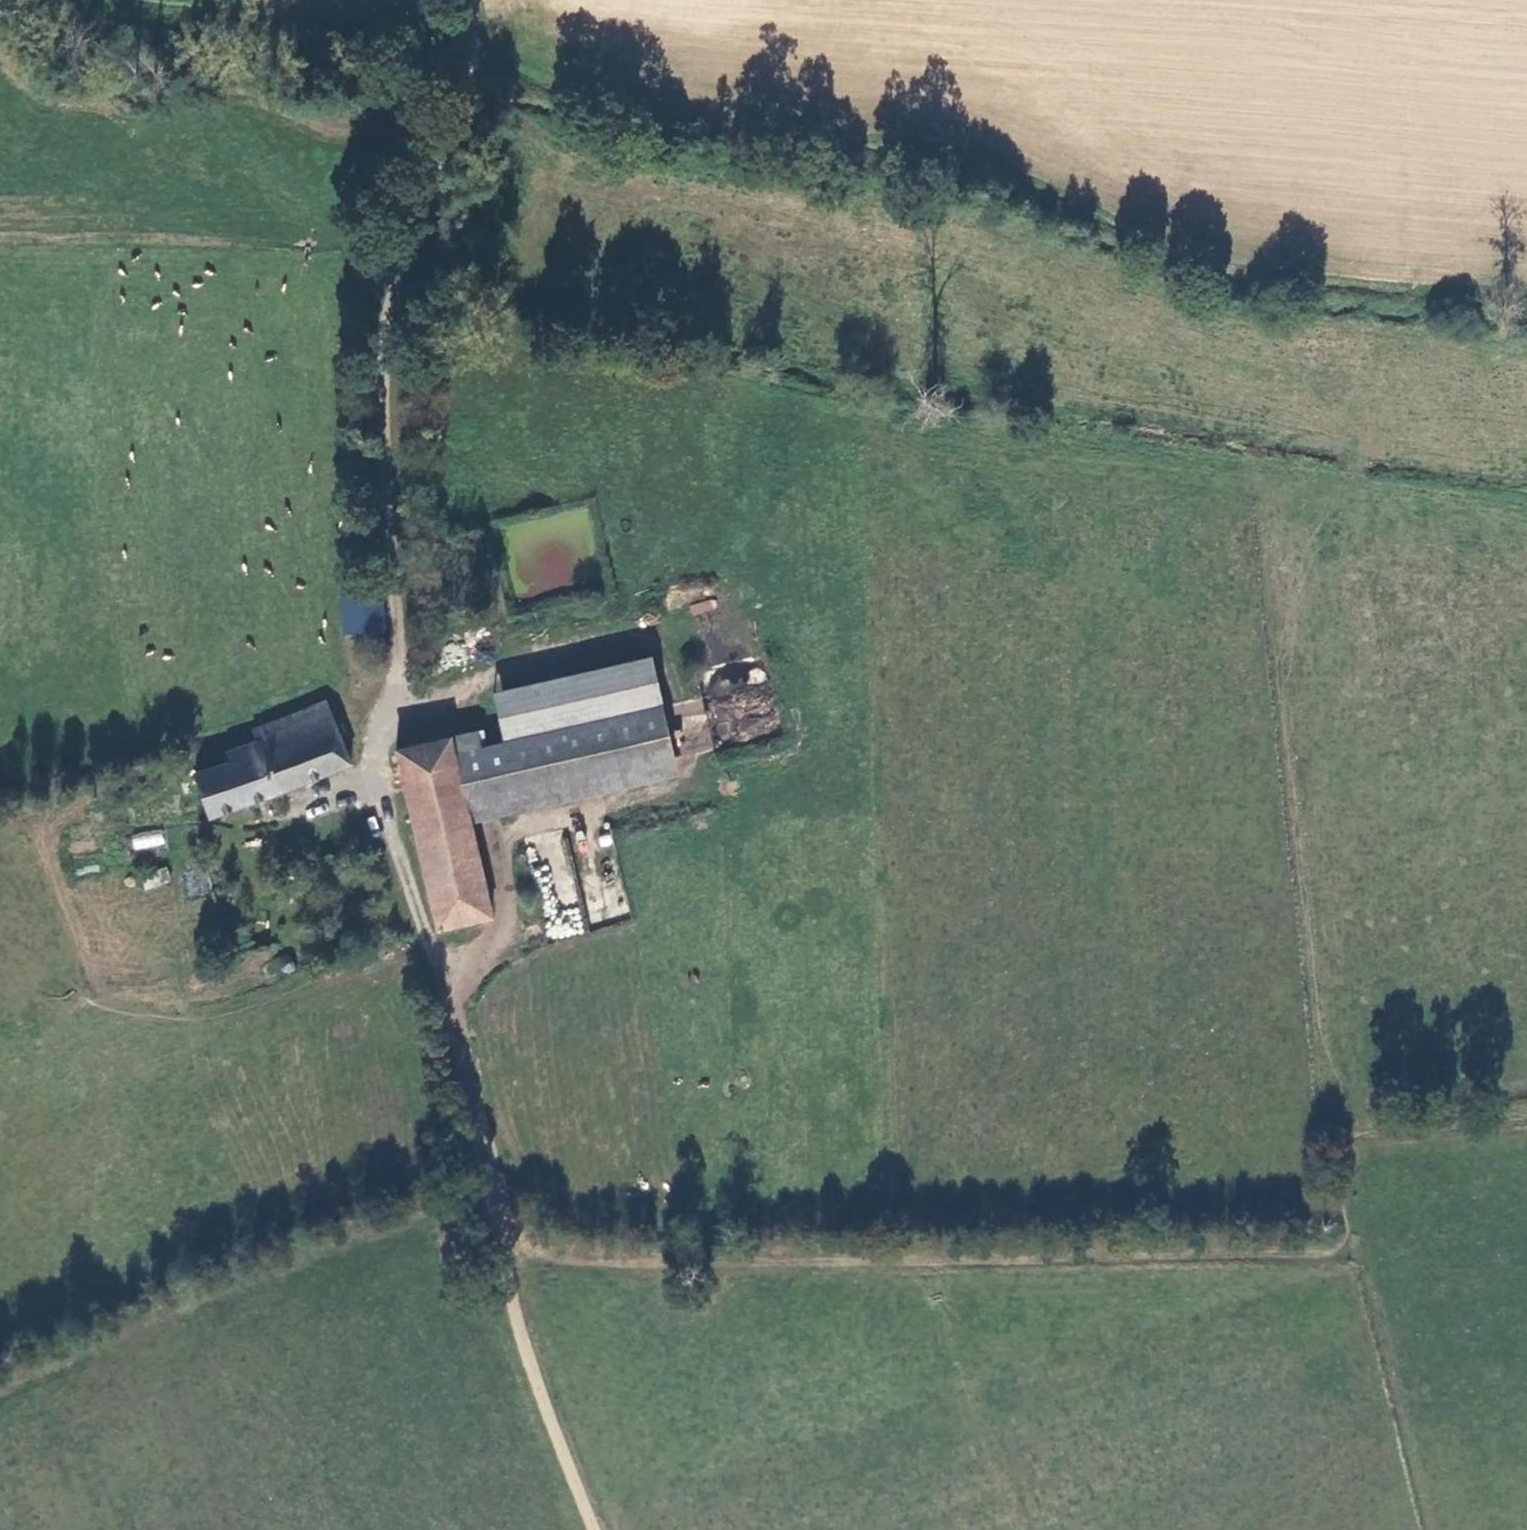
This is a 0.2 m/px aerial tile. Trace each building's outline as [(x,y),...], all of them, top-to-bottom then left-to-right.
[(378,308),(381,295),(367,292),(364,304),(378,308)] [(384,595),(341,593),(340,633),(383,634),(384,595)] [(512,750),(666,716),(655,667),(501,701),(512,750)] [(674,716),(703,712),(701,699),(673,703),(674,716)] [(213,822),(353,770),(328,705),(249,734),(251,741),(226,750),(230,760),(194,773),(213,822)] [(678,774),(666,716),(512,750),(488,755),(485,740),(453,747),(470,820),(678,774)] [(399,759),(438,938),(493,926),(470,820),(453,747),(399,759)] [(130,833),(132,849),(163,845),(161,829),(130,833)] [(142,871),(145,888),(171,883),(168,867),(142,871)]
